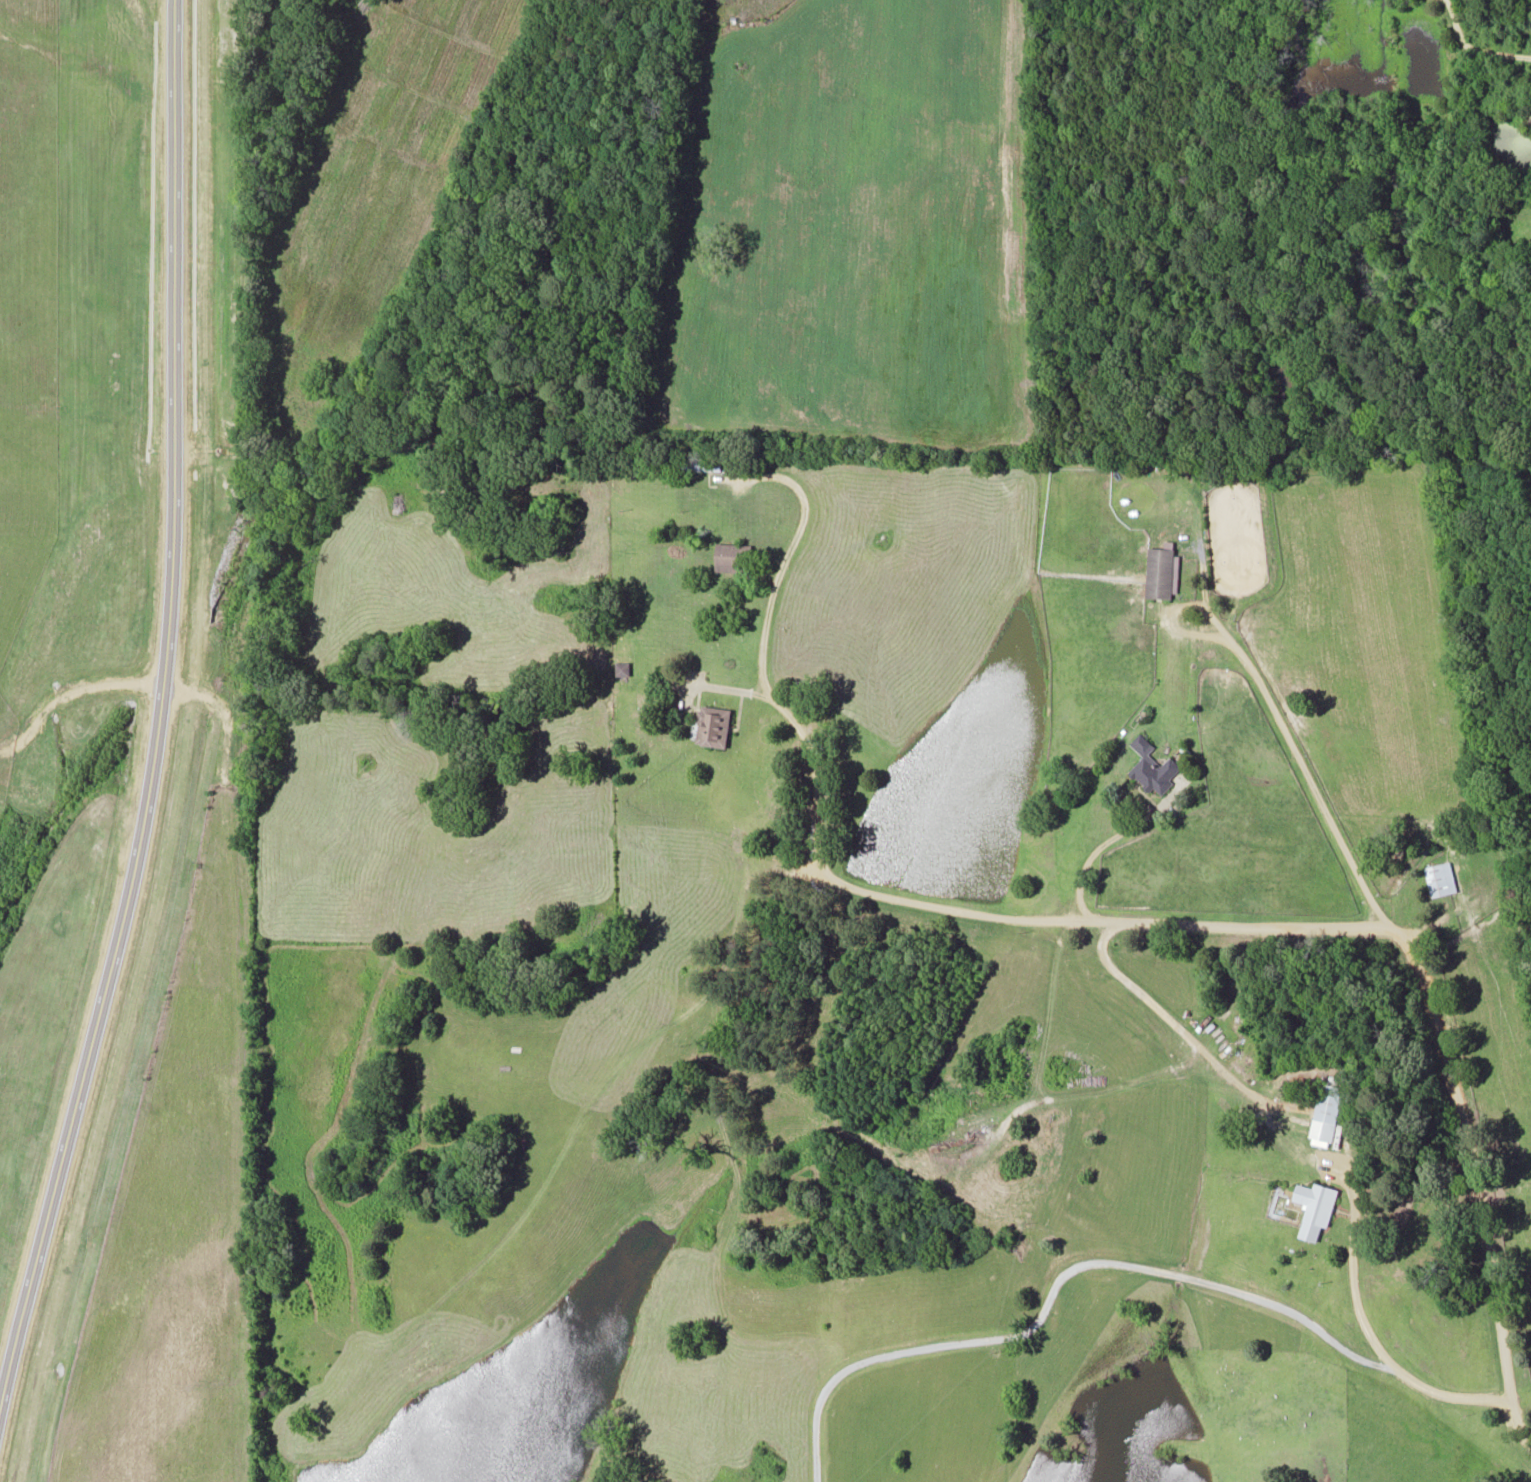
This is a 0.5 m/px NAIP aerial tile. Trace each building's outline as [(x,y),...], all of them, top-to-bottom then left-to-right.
[(720,470),(720,461),(679,461),(679,470),(720,470)] [(748,543),(715,543),(715,570),(748,570),(748,543)] [(1172,598),(1174,547),(1147,546),(1145,596),(1172,598)] [(627,661),(615,661),(615,674),(627,674),(627,661)] [(726,747),(729,708),(698,705),(695,744),(726,747)] [(1141,755),(1127,771),(1153,796),(1180,767),(1168,755),(1159,765),(1147,753),(1153,746),(1138,732),(1128,743),(1141,755)] [(1422,866),(1429,896),(1455,890),(1448,860),(1422,866)] [(1344,1086),(1320,1080),(1307,1141),(1330,1146),(1344,1086)] [(1335,1188),(1313,1182),(1311,1187),(1296,1182),(1291,1200),(1306,1205),(1297,1236),(1319,1242),(1335,1188)]
